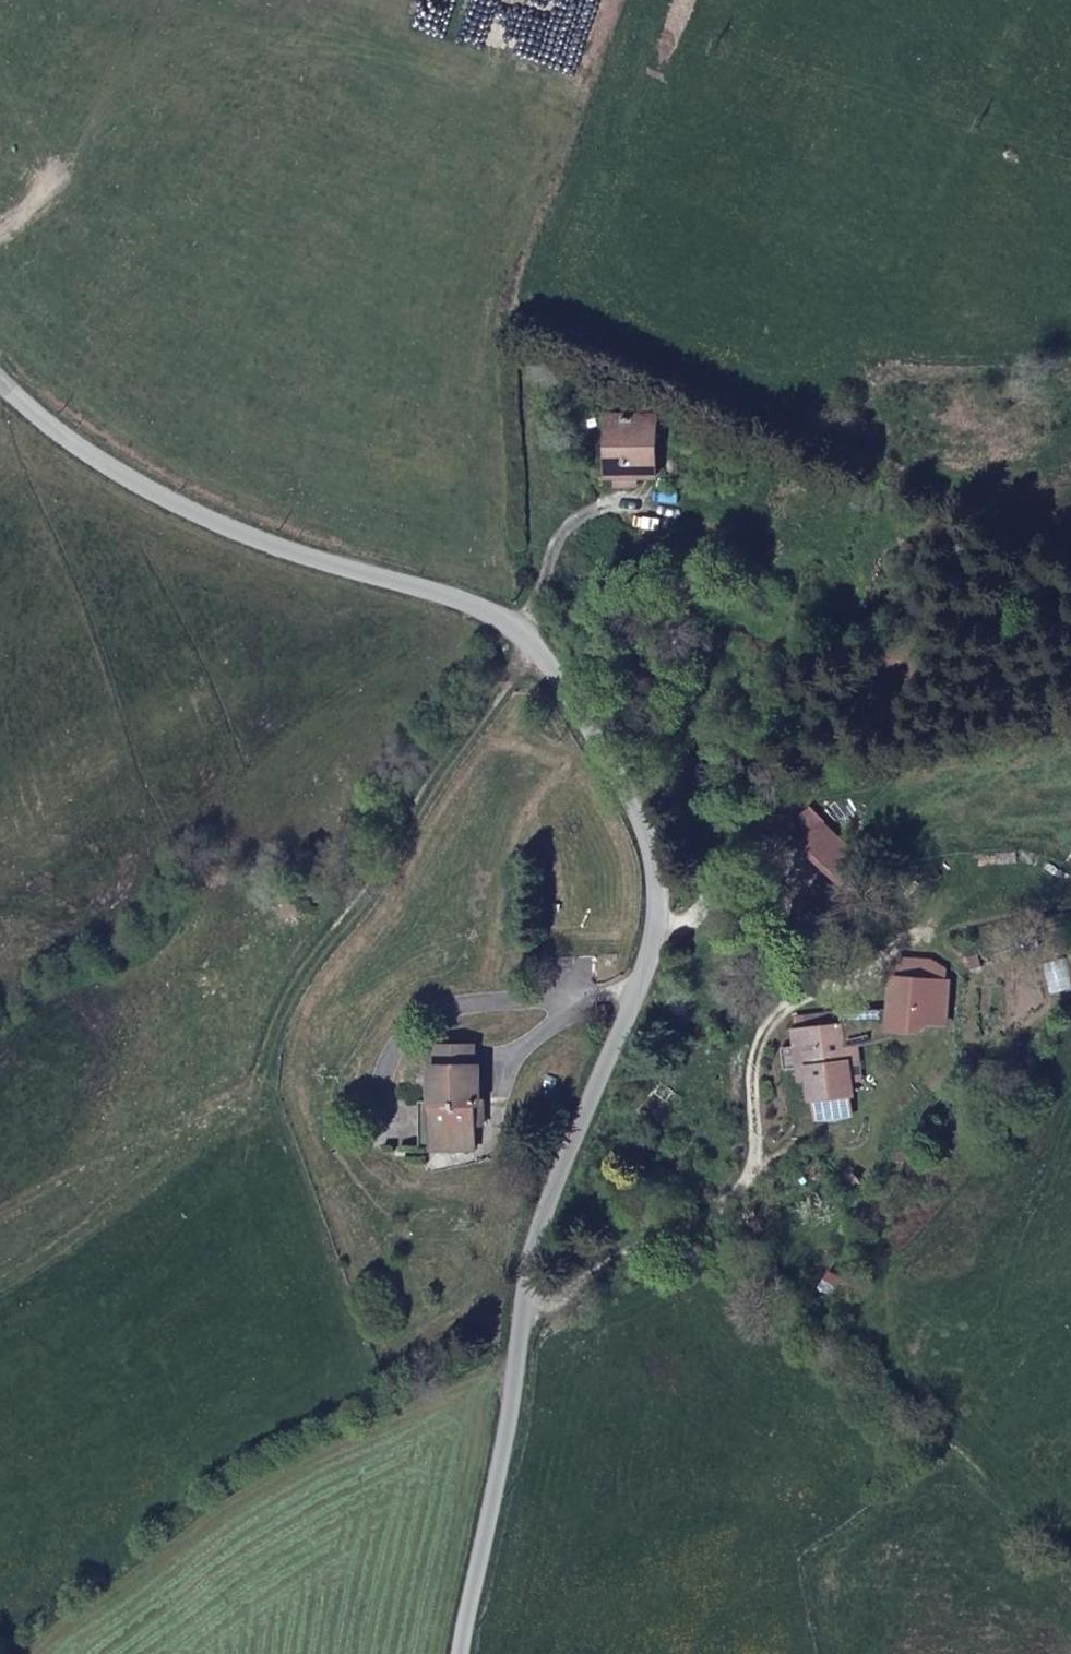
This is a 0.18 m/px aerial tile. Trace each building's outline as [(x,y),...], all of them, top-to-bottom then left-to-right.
[(654,418),(606,418),(602,477),(651,480),(654,418)] [(789,845),(825,886),(845,863),(809,825),(789,845)] [(836,1094),(837,1094),(836,1080),(834,1063),(844,1061),(838,1022),(791,1029),(793,1034),(782,1036),(785,1077),(795,1077),(797,1100),(798,1100),(798,1103),(799,1106),(800,1111),(802,1114),(805,1116),(808,1119),(811,1120),(816,1121),(820,1122),(822,1121),(826,1120),(829,1118),(832,1116),(835,1111),(837,1107),(838,1101),(837,1096),(836,1094)] [(436,1133),(476,1132),(474,1087),(480,1087),(481,1051),(475,1050),(471,1030),(438,1030),(438,1051),(432,1052),(436,1133)] [(834,1063),(836,1080),(847,1078),(844,1061),(834,1063)]
